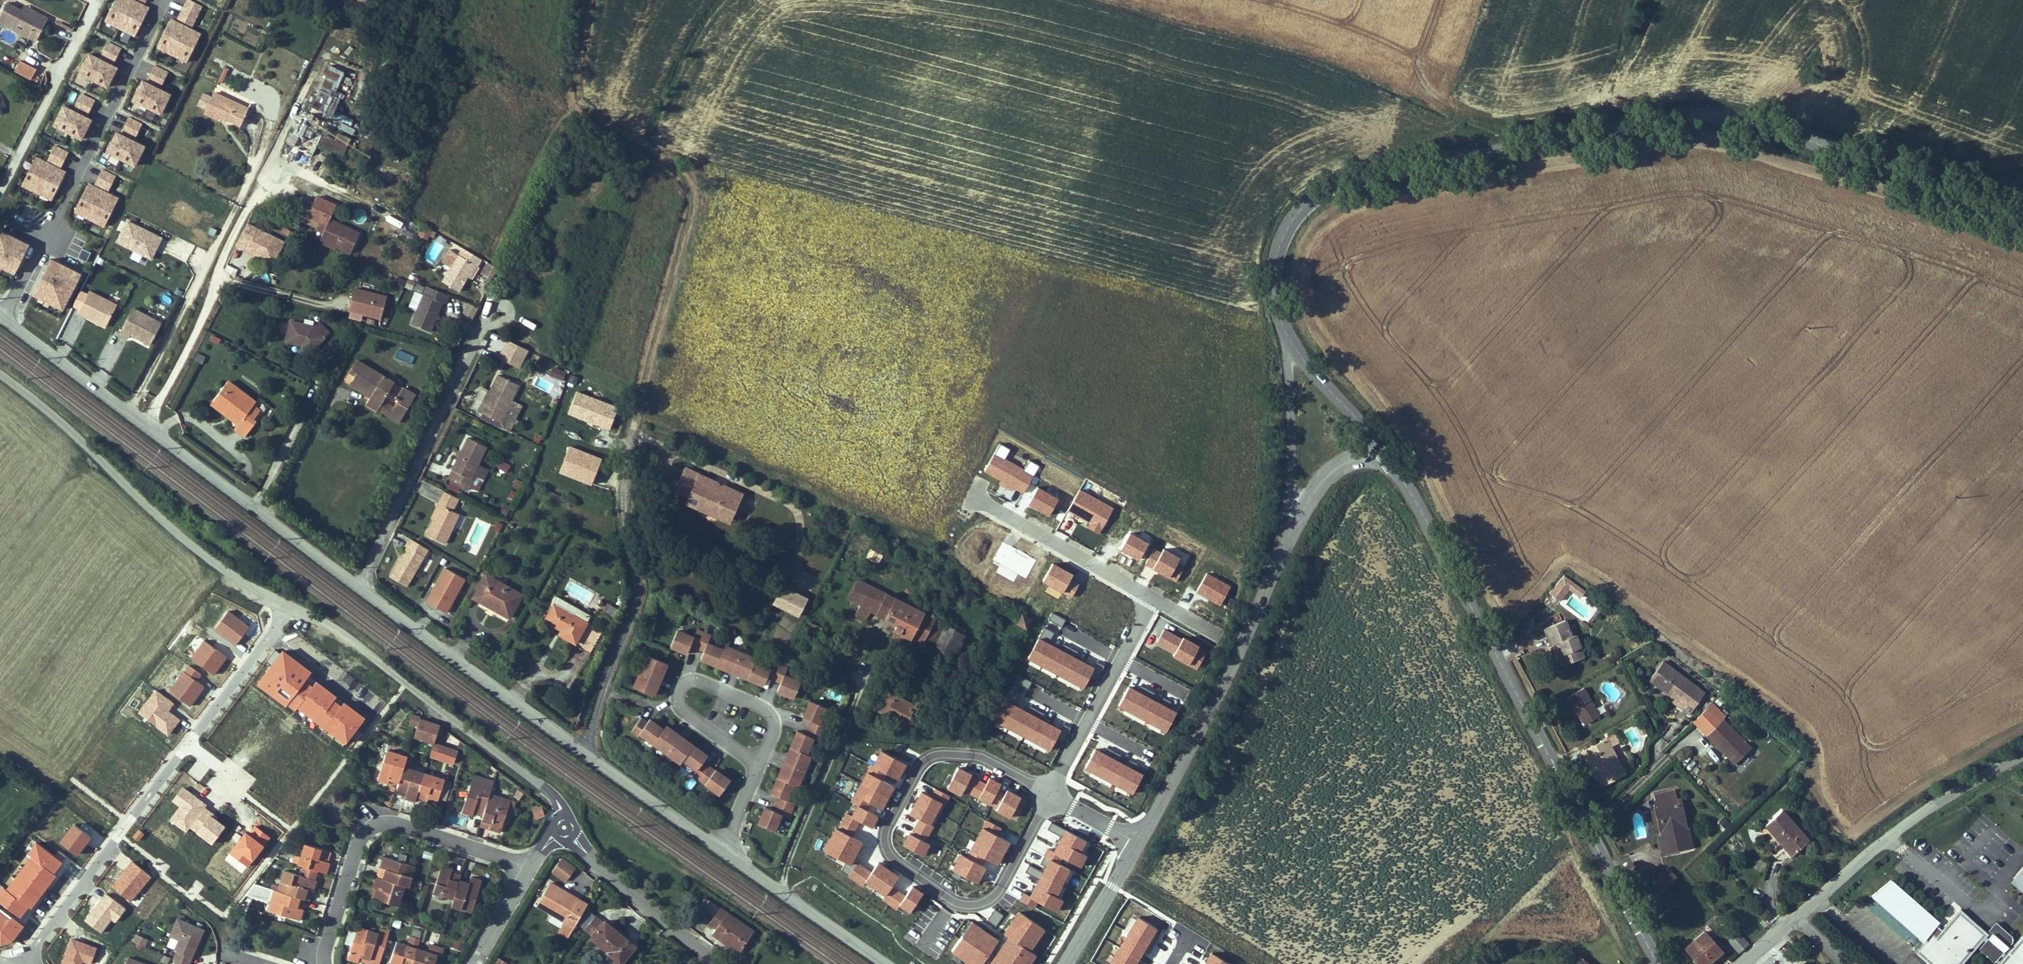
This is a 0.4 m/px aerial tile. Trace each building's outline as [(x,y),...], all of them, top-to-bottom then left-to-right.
[(41,11),(23,2),(20,7),(14,4),(7,0),(0,0),(0,19),(28,34),(41,11)] [(146,11),(124,0),(114,0),(103,24),(132,39),(146,11)] [(188,29),(198,8),(185,2),(175,22),(188,29)] [(184,65),(198,37),(168,22),(154,50),(184,65)] [(110,66),(117,52),(103,45),(97,59),(110,66)] [(24,74),(29,63),(13,55),(8,66),(24,74)] [(114,71),(84,56),(75,75),(105,90),(114,71)] [(160,91),(167,77),(153,70),(146,84),(160,91)] [(169,99),(139,84),(130,103),(160,117),(169,99)] [(236,125),(246,103),(210,86),(199,108),(236,125)] [(314,95),(310,111),(327,115),(331,99),(314,95)] [(85,118),(92,104),(78,97),(71,111),(85,118)] [(338,99),(335,107),(349,112),(352,104),(338,99)] [(79,142),(89,123),(59,108),(49,127),(79,142)] [(134,143),(141,129),(127,122),(121,136),(134,143)] [(284,155),(296,160),(301,146),(305,148),(310,136),(294,130),(284,155)] [(323,136),(319,146),(344,157),(352,139),(337,132),(333,141),(323,136)] [(135,170),(144,151),(114,136),(105,155),(135,170)] [(60,170),(67,156),(53,150),(46,164),(60,170)] [(315,158),(308,169),(322,177),(328,167),(315,158)] [(50,203),(63,176),(33,161),(20,188),(50,203)] [(106,194),(113,180),(100,173),(93,187),(106,194)] [(102,230),(116,202),(86,187),(72,215),(102,230)] [(357,232),(325,217),(331,203),(313,194),(303,214),(321,223),(315,236),(333,245),(348,251),(357,232)] [(27,202),(22,216),(35,221),(40,207),(27,202)] [(163,239),(128,223),(118,245),(153,261),(163,239)] [(278,239),(248,224),(246,229),(239,225),(230,243),(238,247),(241,240),(262,251),(258,257),(267,262),(278,239)] [(425,241),(430,230),(421,225),(415,235),(425,241)] [(27,249),(0,235),(0,271),(13,277),(27,249)] [(333,245),(315,236),(313,240),(331,249),(333,245)] [(262,251),(241,240),(238,247),(258,257),(262,251)] [(471,264),(475,257),(462,249),(461,250),(458,255),(453,252),(435,282),(450,291),(460,275),(467,262),(471,264)] [(84,265),(89,256),(80,252),(76,261),(84,265)] [(61,313),(79,277),(48,262),(31,298),(61,313)] [(471,264),(467,262),(460,275),(463,278),(471,264)] [(107,322),(118,301),(91,287),(80,309),(107,322)] [(373,317),(379,296),(347,287),(341,309),(373,317)] [(440,305),(443,297),(422,287),(405,324),(424,333),(429,321),(428,317),(431,315),(437,303),(440,305)] [(472,322),(478,309),(468,304),(462,317),(472,322)] [(120,331),(129,335),(131,331),(151,342),(162,321),(133,306),(120,331)] [(352,320),(354,312),(342,309),(340,317),(352,320)] [(296,345),(297,342),(300,343),(308,350),(320,337),(308,326),(286,320),(280,341),(296,345)] [(499,358),(521,367),(529,347),(506,338),(499,358)] [(305,353),(308,350),(300,343),(297,342),(296,345),(305,353)] [(390,380),(353,358),(348,366),(356,371),(352,377),(348,384),(367,396),(363,403),(372,409),(378,399),(390,380)] [(553,365),(550,374),(563,379),(567,370),(553,365)] [(356,371),(348,366),(344,372),(352,377),(356,371)] [(508,398),(516,379),(494,368),(480,399),(483,400),(478,410),(498,419),(501,412),(508,398)] [(242,413),(251,402),(223,378),(207,397),(234,420),(228,428),(237,436),(251,420),(242,413)] [(391,407),(385,416),(395,423),(413,394),(399,386),(391,397),(395,400),(391,407)] [(513,401),(508,398),(501,412),(507,415),(513,401)] [(378,399),(372,409),(385,416),(391,407),(378,399)] [(372,409),(363,403),(360,408),(369,414),(372,409)] [(468,475),(484,444),(463,434),(446,468),(450,470),(445,479),(467,489),(473,478),(468,475)] [(501,460),(498,467),(508,471),(511,464),(501,460)] [(731,521),(744,492),(686,465),(675,490),(687,495),(685,500),(731,521)] [(446,508),(453,495),(438,489),(432,502),(436,503),(429,518),(422,533),(440,541),(454,512),(446,508)] [(436,503),(432,502),(425,516),(429,518),(436,503)] [(414,555),(418,548),(404,540),(400,548),(401,549),(385,578),(402,588),(418,557),(414,555)] [(440,613),(459,579),(439,568),(430,585),(432,586),(430,589),(428,588),(420,602),(440,613)] [(500,620),(514,597),(479,576),(465,599),(500,620)] [(895,633),(904,638),(907,632),(917,637),(930,610),(897,594),(897,595),(888,591),(887,592),(859,578),(850,598),(862,603),(856,614),(867,619),(872,608),(900,622),(895,633)] [(808,597),(784,584),(775,602),(799,614),(808,597)] [(585,661),(603,633),(550,599),(539,615),(542,617),(537,625),(555,636),(552,640),(585,661)] [(930,610),(917,637),(955,655),(965,634),(939,621),(944,611),(932,606),(930,610)] [(610,613),(604,609),(598,619),(604,623),(610,613)] [(1019,622),(1029,627),(1034,617),(1024,612),(1019,622)] [(1571,634),(1566,618),(1543,626),(1548,642),(1552,640),(1561,664),(1577,658),(1574,649),(1581,647),(1576,632),(1571,634)] [(817,633),(821,626),(810,621),(807,627),(817,633)] [(760,656),(727,642),(726,647),(710,640),(713,633),(698,627),(695,634),(679,627),(672,644),(689,651),(692,642),(706,648),(702,656),(765,682),(769,674),(782,679),(779,688),(796,695),(802,678),(786,671),(789,664),(775,658),(772,665),(758,660),(760,656)] [(1574,649),(1577,658),(1584,655),(1581,647),(1574,649)] [(657,693),(670,662),(649,653),(636,684),(657,693)] [(1706,692),(1663,660),(1649,679),(1672,696),(1684,705),(1682,708),(1690,714),(1706,692)] [(902,668),(895,665),(886,683),(893,686),(902,668)] [(905,722),(915,700),(889,687),(878,709),(905,722)] [(1598,714),(1584,687),(1566,696),(1573,709),(1574,708),(1577,707),(1580,712),(1584,721),(1598,714)] [(1682,708),(1684,705),(1672,696),(1670,699),(1682,708)] [(799,786),(812,753),(808,752),(815,735),(822,738),(828,724),(821,721),(828,705),(811,698),(804,715),(813,718),(807,731),(799,728),(772,791),(781,794),(775,808),(767,805),(760,821),(777,828),(783,812),(790,815),(796,800),(789,797),(795,784),(799,786)] [(1693,721),(1706,735),(1723,718),(1726,715),(1713,702),(1693,721)] [(710,753),(669,723),(667,726),(653,716),(650,719),(644,715),(635,727),(641,732),(642,730),(682,760),(685,756),(699,767),(695,773),(721,793),(732,778),(718,767),(717,768),(705,760),(710,753)] [(1737,759),(1751,746),(1723,718),(1706,735),(1724,753),(1727,750),(1737,759)] [(417,724),(412,741),(430,746),(436,729),(417,724)] [(1620,741),(1616,733),(1580,751),(1582,756),(1588,757),(1591,763),(1595,761),(1598,767),(1595,769),(1603,784),(1625,772),(1612,745),(1620,741)] [(453,753),(430,746),(427,756),(450,764),(453,753)] [(405,761),(408,753),(387,747),(378,777),(390,780),(391,777),(400,780),(405,761)] [(1727,750),(1724,753),(1734,762),(1737,759),(1727,750)] [(1590,771),(1595,769),(1598,767),(1595,761),(1591,763),(1588,757),(1582,756),(1590,771)] [(413,798),(415,792),(423,767),(405,761),(400,780),(397,787),(407,790),(406,796),(413,798)] [(445,774),(423,767),(415,792),(427,796),(426,801),(435,804),(445,774)] [(490,786),(492,780),(471,773),(461,806),(473,810),(475,803),(484,806),(490,786)] [(448,796),(451,780),(445,778),(442,795),(448,796)] [(512,793),(490,786),(484,806),(481,814),(494,818),(492,823),(502,826),(507,811),(512,793)] [(1687,827),(1685,818),(1680,819),(1676,799),(1679,798),(1677,788),(1655,792),(1658,806),(1653,807),(1658,833),(1664,832),(1667,844),(1676,842),(1678,849),(1693,846),(1689,827),(1687,827)] [(518,795),(512,793),(507,811),(513,813),(518,795)] [(1680,819),(1685,818),(1681,798),(1679,798),(1676,799),(1680,819)] [(1791,854),(1809,839),(1783,808),(1765,824),(1791,854)] [(1723,815),(1717,822),(1725,828),(1731,821),(1723,815)] [(1664,832),(1658,833),(1662,852),(1678,849),(1676,842),(1667,844),(1664,832)] [(302,838),(296,859),(329,869),(333,858),(327,856),(330,847),(302,838)] [(404,881),(407,882),(414,860),(381,850),(378,860),(385,863),(381,874),(404,881)] [(422,857),(431,860),(433,853),(424,850),(422,857)] [(1,852),(0,853),(0,865),(1,866),(8,857),(1,852)] [(444,859),(436,856),(427,885),(449,892),(454,873),(456,866),(444,862),(444,859)] [(565,881),(576,866),(563,857),(552,872),(565,881)] [(1662,887),(1675,875),(1666,865),(1653,877),(1662,887)] [(2012,876),(2020,883),(2019,885),(2022,888),(2022,865),(2012,876)] [(273,879),(271,884),(300,893),(304,894),(307,886),(313,888),(316,877),(285,867),(280,881),(273,879)] [(463,876),(454,873),(449,892),(446,898),(466,905),(476,873),(465,869),(463,876)] [(398,902),(404,881),(381,874),(374,872),(371,881),(376,882),(372,894),(398,902)] [(2012,876),(2010,880),(2022,891),(2022,888),(2019,885),(2020,883),(2012,876)] [(554,914),(567,891),(549,880),(536,903),(554,914)] [(300,893),(271,884),(264,906),(299,918),(303,907),(296,904),(300,893)] [(567,891),(554,914),(566,920),(574,925),(587,902),(567,891)] [(710,909),(698,900),(692,908),(704,917),(710,909)] [(1915,951),(1930,963),(1959,963),(1982,938),(1986,934),(1987,933),(1988,932),(1959,907),(1935,935),(1932,932),(1915,951)] [(634,949),(624,942),(629,936),(605,917),(603,919),(597,914),(596,915),(588,909),(578,922),(585,928),(584,929),(590,934),(608,949),(606,952),(622,963),(634,949)] [(729,954),(744,933),(711,909),(700,925),(707,930),(704,935),(729,954)] [(194,945),(196,939),(201,927),(175,916),(168,933),(177,937),(172,947),(175,948),(172,956),(186,962),(194,945)] [(574,925),(566,920),(560,930),(569,935),(574,925)] [(375,956),(383,931),(376,929),(352,921),(342,954),(356,957),(358,951),(375,956)] [(1993,932),(1999,924),(1995,921),(1989,929),(1993,932)] [(1989,937),(1985,941),(1979,947),(1994,960),(2000,954),(2002,951),(2012,940),(2013,939),(2013,938),(2013,937),(2012,935),(1999,924),(1993,932),(1989,937)] [(416,931),(407,928),(404,938),(395,936),(386,960),(398,963),(406,963),(413,941),(416,931)] [(1722,949),(1704,928),(1684,945),(1700,963),(1704,963),(1722,949)] [(1726,938),(1738,952),(1748,943),(1736,929),(1726,938)] [(134,933),(132,944),(145,947),(148,937),(134,933)] [(2005,954),(2003,957),(1996,963),(2022,963),(2022,934),(2005,954)] [(424,944),(437,948),(441,949),(444,941),(427,936),(424,944)] [(638,943),(629,936),(624,942),(634,949),(638,943)] [(456,938),(453,946),(463,950),(466,942),(456,938)] [(413,941),(406,963),(431,963),(437,948),(424,944),(413,941)] [(124,955),(121,963),(150,963),(124,955)]
